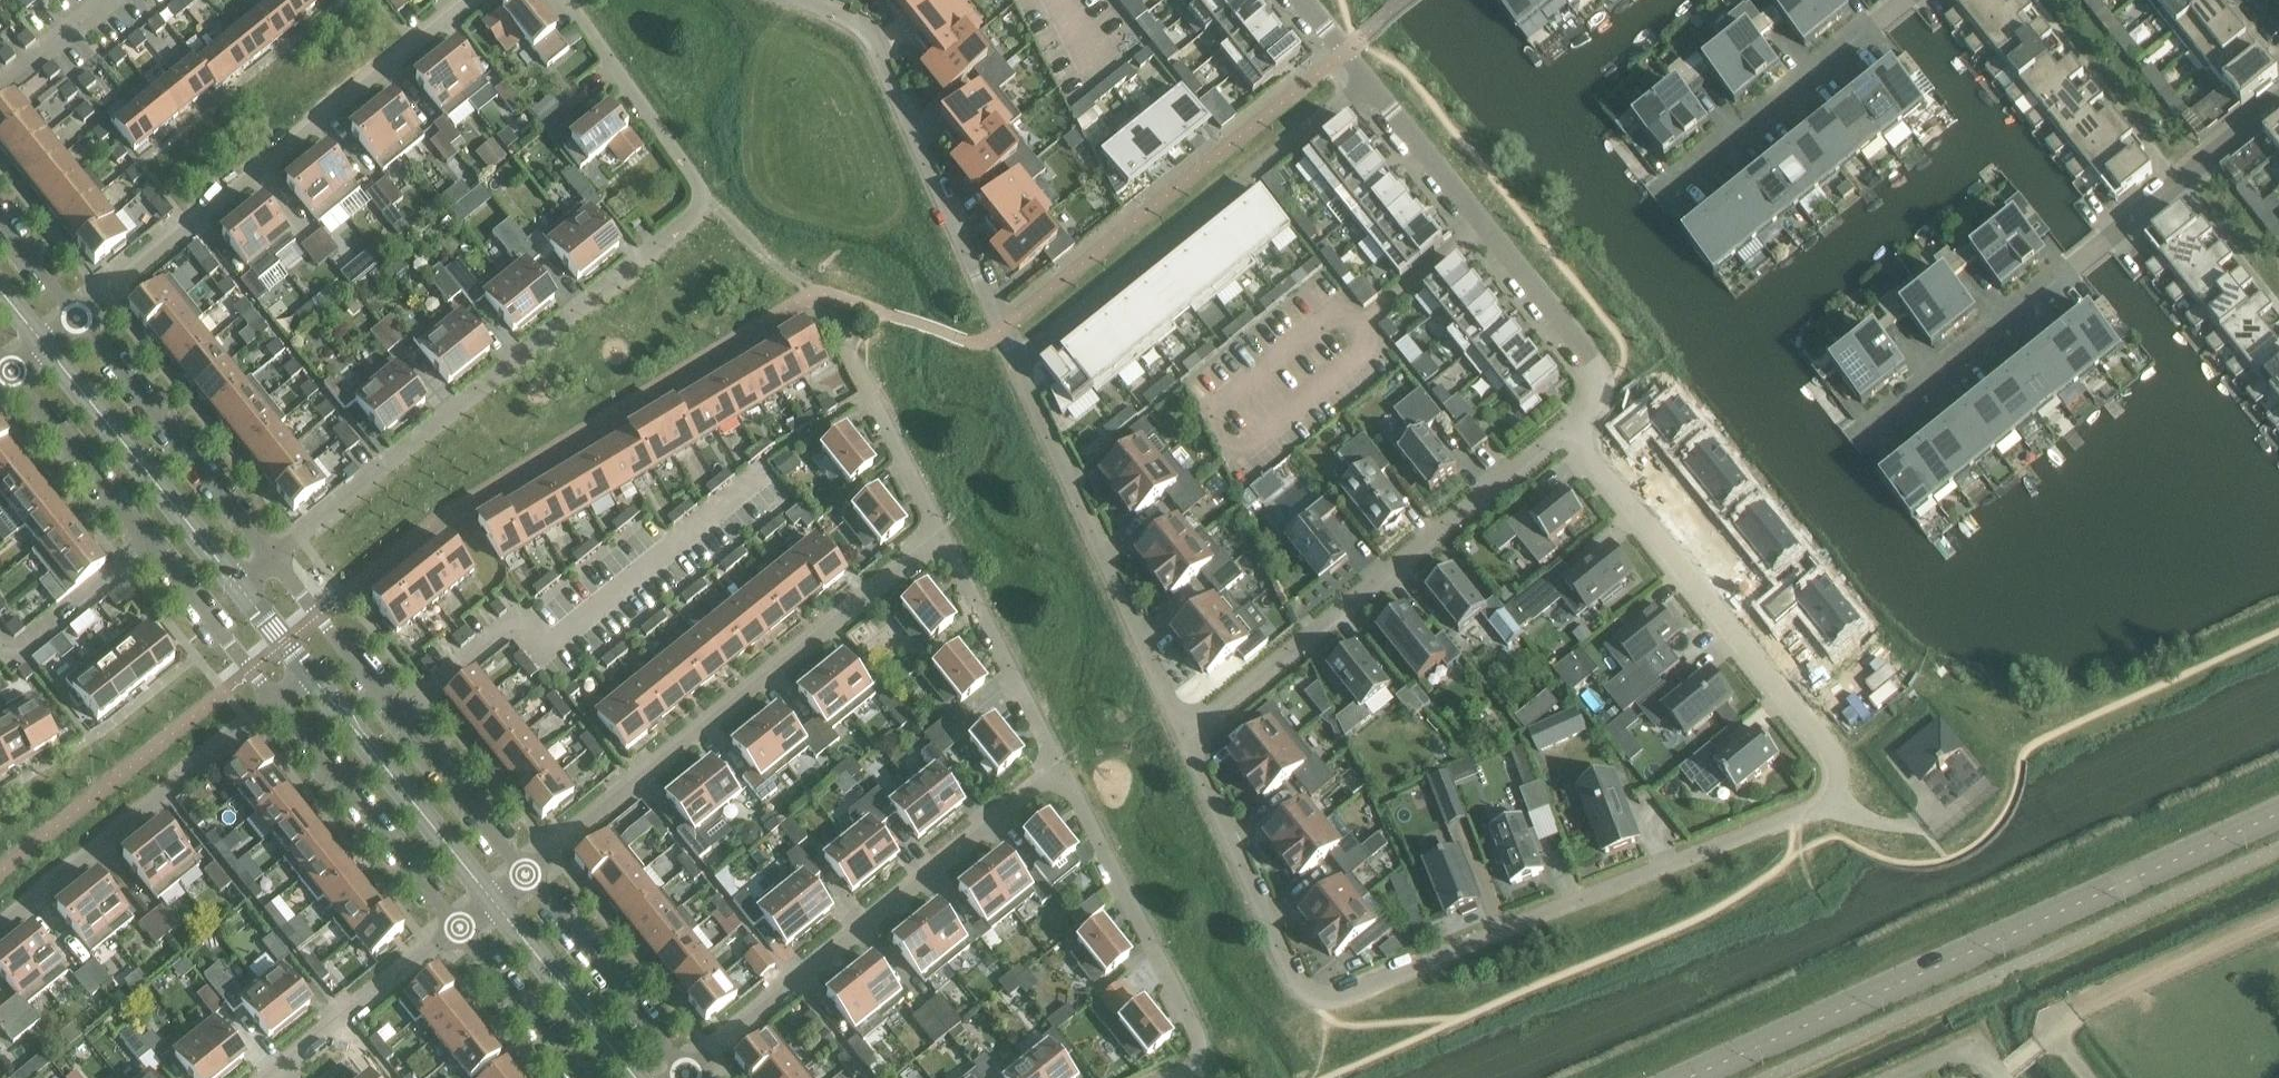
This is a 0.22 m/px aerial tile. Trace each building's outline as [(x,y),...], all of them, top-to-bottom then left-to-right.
[(36,1),(35,0),(18,0),(26,10),(36,1)] [(167,7),(176,18),(186,10),(178,0),(176,0),(167,7)] [(186,10),(196,2),(194,0),(178,0),(186,10)] [(296,25),(276,0),(268,0),(253,12),(277,41),(296,25)] [(313,6),(309,0),(276,0),(296,25),(298,24),(295,21),(313,6)] [(408,4),(404,0),(387,0),(397,12),(408,4)] [(498,42),(499,40),(515,27),(547,67),(568,50),(528,0),(516,0),(506,8),(505,8),(502,11),(485,25),(498,42)] [(897,15),(901,11),(910,23),(939,0),(885,0),(897,15)] [(978,32),(952,0),(939,0),(910,23),(919,34),(915,38),(932,58),(950,42),(956,49),(978,32)] [(1119,3),(1134,22),(1145,13),(1134,0),(1122,0),(1119,3)] [(1187,13),(1203,0),(1177,0),(1187,13)] [(1203,32),(1243,0),(1203,0),(1187,13),(1203,32)] [(1219,52),(1262,18),(1254,7),(1253,8),(1246,0),(1243,0),(1203,32),(1204,33),(1212,26),(1227,45),(1219,52)] [(1520,31),(1541,14),(1530,0),(1494,0),(1520,31)] [(1541,14),(1558,0),(1530,0),(1541,14)] [(1828,29),(1805,0),(1783,0),(1761,18),(1767,25),(1780,15),(1805,47),(1828,29)] [(1828,29),(1850,11),(1841,0),(1805,0),(1828,29)] [(1947,20),(1955,31),(1969,20),(1979,32),(1981,34),(2024,0),(1969,0),(1959,7),(1945,19),(1947,20)] [(2001,59),(2038,30),(2044,25),(2024,0),(1981,34),(1979,32),(1966,44),(1976,56),(1990,45),(2000,57),(2001,59)] [(2096,16),(2106,8),(2099,0),(2094,0),(2087,6),(2096,16)] [(2158,13),(2174,0),(2155,0),(2161,8),(2157,12),(2158,13)] [(2215,0),(2174,0),(2158,13),(2174,33),(2215,0)] [(2189,52),(2230,19),(2217,3),(2218,2),(2216,0),(2215,0),(2174,33),(2189,52)] [(253,12),(233,28),(257,57),(277,41),(253,12)] [(166,26),(157,15),(147,23),(156,34),(166,26)] [(1219,52),(1235,72),(1278,37),(1270,27),(1269,27),(1262,19),(1263,18),(1262,18),(1219,52)] [(1758,85),(1780,67),(1757,39),(1770,29),(1767,25),(1761,18),(1726,46),(1758,85)] [(2246,38),(2246,37),(2245,38),(2230,19),(2189,52),(2205,71),(2246,38)] [(1140,29),(1151,42),(1159,36),(1148,22),(1140,29)] [(1986,69),(1996,81),(2010,70),(2020,82),(2021,84),(2064,50),(2044,25),(2038,30),(2001,59),(2000,57),(1986,69)] [(2129,36),(2120,26),(2110,34),(2119,45),(2129,36)] [(233,28),(213,44),(237,73),(257,57),(233,28)] [(25,49),(35,41),(27,31),(17,39),(25,49)] [(146,42),(138,31),(128,39),(136,50),(146,42)] [(982,82),(1004,65),(978,32),(956,49),(950,42),(932,58),(926,62),(949,89),(973,70),(982,82)] [(1159,36),(1151,42),(1152,44),(1162,56),(1166,62),(1175,55),(1170,49),(1159,36)] [(2119,45),(2127,55),(2137,47),(2129,36),(2119,45)] [(1235,72),(1252,93),(1298,55),(1289,44),(1285,47),(1278,39),(1279,38),(1278,37),(1235,72)] [(2211,69),(2226,89),(2250,69),(2262,59),(2263,58),(2246,38),(2205,71),(2206,73),(2211,69)] [(192,55),(191,56),(217,89),(237,73),(213,44),(195,59),(192,55)] [(448,50),(434,61),(468,102),(489,86),(456,46),(449,52),(448,50)] [(1735,103),(1758,85),(1726,46),(1691,74),(1697,81),(1710,71),(1735,103)] [(5,65),(15,57),(7,47),(0,52),(0,58),(5,65)] [(118,47),(108,55),(116,66),(126,58),(118,47)] [(1147,48),(1133,59),(1140,68),(1153,57),(1147,48)] [(2006,94),(2016,106),(2030,95),(2040,107),(2041,109),(2084,75),(2064,50),(2021,84),(2020,82),(2006,94)] [(1903,121),(1925,104),(1908,83),(1921,72),(1906,54),(1872,82),(1903,121)] [(194,102),(208,91),(213,87),(216,90),(217,89),(191,56),(171,72),(194,102)] [(2242,109),(2256,98),(2258,100),(2273,88),(2271,85),(2278,79),(2262,59),(2250,69),(2226,89),(2242,109)] [(50,80),(60,71),(52,61),(42,70),(50,80)] [(468,102),(434,61),(421,72),(423,73),(415,79),(440,110),(460,94),(467,103),(468,102)] [(1191,75),(1180,61),(1171,68),(1182,82),(1191,75)] [(1697,81),(1691,74),(1680,61),(1667,72),(1677,85),(1656,102),(1687,141),(1710,124),(1684,92),(1697,81)] [(998,90),(1014,77),(1004,65),(982,82),(992,94),(986,99),(976,87),(940,117),(949,129),(945,132),(961,152),(978,139),(984,146),(1008,127),(1020,118),(998,90)] [(2160,75),(2151,65),(2141,73),(2150,84),(2160,75)] [(1113,89),(1127,78),(1120,69),(1106,80),(1113,89)] [(86,90),(96,82),(87,72),(77,80),(86,90)] [(175,118),(194,102),(171,72),(151,88),(175,118)] [(1193,95),(1202,89),(1191,75),(1182,82),(1193,95)] [(2026,119),(2036,131),(2050,120),(2060,132),(2062,134),(2104,100),(2084,75),(2041,109),(2040,107),(2026,119)] [(2150,84),(2159,94),(2169,86),(2160,75),(2150,84)] [(1106,80),(1093,91),(1100,100),(1113,89),(1106,80)] [(1851,99),(1882,138),(1903,121),(1872,82),(1869,80),(1861,86),(1864,89),(1851,99)] [(504,82),(493,90),(510,111),(521,103),(504,82)] [(78,93),(71,85),(69,83),(59,91),(67,101),(78,93)] [(151,88),(131,104),(155,133),(175,118),(151,88)] [(1181,90),(1160,107),(1186,139),(1207,122),(1181,90)] [(12,94),(0,103),(0,139),(29,115),(12,94)] [(1198,101),(1220,129),(1229,122),(1207,95),(1198,101)] [(2192,115),(2176,95),(2166,103),(2182,123),(2192,115)] [(1616,125),(1626,138),(1639,127),(1665,160),(1687,141),(1656,102),(1651,96),(1616,125)] [(383,102),(370,113),(403,154),(424,138),(392,98),(385,104),(383,102)] [(1851,99),(1830,116),(1862,155),(1882,138),(1851,99)] [(1082,100),(1070,110),(1075,120),(1089,108),(1082,100)] [(2082,159),(2118,130),(2124,125),(2104,100),(2062,134),(2060,132),(2046,144),(2056,156),(2070,145),(2080,157),(2082,159)] [(86,103),(75,112),(84,122),(94,113),(86,103)] [(155,133),(131,104),(110,121),(134,150),(155,133)] [(537,121),(545,131),(566,114),(558,104),(537,121)] [(1136,116),(1135,116),(1167,155),(1186,139),(1160,107),(1141,122),(1136,116)] [(609,110),(563,147),(580,169),(610,144),(623,160),(622,161),(624,162),(640,149),(626,132),(627,131),(623,128),(609,110)] [(403,154),(370,113),(357,124),(358,125),(351,131),(383,171),(403,154)] [(1841,172),(1862,155),(1830,116),(1828,113),(1820,120),(1822,122),(1809,133),(1841,172)] [(566,114),(545,131),(554,141),(574,125),(566,114)] [(29,115),(0,139),(0,148),(7,156),(9,155),(14,161),(46,136),(29,115)] [(443,116),(433,125),(440,133),(450,146),(460,137),(443,116)] [(1135,116),(1116,132),(1147,171),(1167,155),(1135,116)] [(2278,154),(2278,118),(2275,122),(2277,124),(2264,135),(2278,154)] [(1321,178),(1364,143),(1363,143),(1362,143),(1355,135),(1360,132),(1351,120),(1304,158),(1321,178)] [(92,132),(100,142),(111,134),(102,124),(92,132)] [(2066,168),(2076,181),(2090,170),(2102,184),(2122,168),(2138,155),(2144,150),(2124,125),(2118,130),(2082,159),(2080,157),(2066,168)] [(1012,177),(1034,160),(1008,127),(984,146),(978,139),(961,152),(956,157),(979,184),(1003,165),(1012,177)] [(507,129),(499,136),(507,147),(516,140),(507,129)] [(1070,150),(1081,141),(1072,131),(1062,139),(1070,150)] [(1126,187),(1147,171),(1116,132),(1092,152),(1113,193),(1124,184),(1126,187)] [(450,146),(440,133),(429,142),(446,163),(457,154),(450,146)] [(1809,133),(1788,149),(1820,188),(1841,172),(1809,133)] [(14,161),(16,163),(14,165),(23,177),(25,175),(31,181),(62,156),(46,136),(14,161)] [(1337,198),(1380,163),(1379,162),(1378,163),(1371,155),(1372,154),(1364,143),(1321,178),(1337,198)] [(109,153),(117,163),(127,154),(119,144),(109,153)] [(505,157),(497,147),(482,159),(491,169),(505,157)] [(1820,188),(1788,149),(1786,147),(1779,153),(1781,156),(1768,166),(1799,205),(1820,188)] [(319,154),(305,165),(339,206),(359,190),(327,150),(320,156),(319,154)] [(2138,155),(2122,168),(2102,184),(2116,202),(2153,172),(2138,155)] [(79,177),(62,156),(31,181),(33,184),(31,185),(40,197),(42,195),(47,202),(79,177)] [(1026,187),(1044,172),(1034,160),(1012,177),(979,204),(989,216),(985,220),(1001,240),(1018,226),(1024,234),(1048,214),(1026,187)] [(1353,218),(1396,183),(1395,182),(1394,183),(1387,175),(1388,174),(1380,163),(1337,198),(1353,218)] [(1747,183),(1778,222),(1799,205),(1768,166),(1765,164),(1757,170),(1760,173),(1747,183)] [(133,183),(144,175),(135,165),(125,173),(133,183)] [(339,206),(305,165),(292,176),(294,177),(286,183),(318,223),(339,206)] [(563,176),(580,197),(590,189),(573,168),(563,176)] [(95,197),(79,177),(47,202),(49,204),(47,206),(56,218),(59,216),(64,222),(95,197)] [(386,177),(375,185),(392,206),(403,198),(386,177)] [(2263,203),(2247,182),(2237,191),(2253,211),(2263,203)] [(1369,237),(1412,203),(1403,192),(1402,193),(1395,185),(1396,184),(1396,183),(1353,218),(1369,237)] [(1726,200),(1758,239),(1778,222),(1747,183),(1726,200)] [(150,204),(160,195),(152,185),(142,194),(150,204)] [(392,206),(375,185),(365,194),(382,215),(392,206)] [(478,185),(466,196),(476,209),(489,198),(478,185)] [(1293,201),(1282,187),(1273,194),(1284,208),(1293,201)] [(1245,212),(1271,244),(1291,227),(1265,195),(1245,212)] [(112,218),(95,197),(64,222),(66,225),(64,226),(73,238),(75,236),(79,242),(77,243),(78,244),(112,218)] [(1705,217),(1737,256),(1758,239),(1726,200),(1705,217)] [(254,206),(241,217),(274,258),(295,242),(263,202),(256,208),(254,206)] [(618,246),(583,203),(562,220),(599,265),(612,254),(611,252),(618,246)] [(1411,204),(1412,203),(1369,237),(1385,257),(1428,222),(1419,212),(1418,213),(1411,204)] [(2263,203),(2253,211),(2269,230),(2278,222),(2263,203)] [(1993,233),(2025,273),(2047,255),(2021,223),(2033,213),(2027,205),(1993,233)] [(1311,241),(1320,234),(1298,207),(1289,214),(1311,241)] [(2146,238),(2160,256),(2196,227),(2182,209),(2146,238)] [(1245,212),(1225,228),(1256,266),(1257,266),(1252,259),(1271,244),(1245,212)] [(996,244),(1018,272),(1042,252),(1052,264),(1074,247),(1048,214),(1024,234),(1018,226),(1001,240),(996,244)] [(229,229),(222,235),(247,266),(248,266),(258,279),(278,263),(274,258),(241,217),(228,228),(229,229)] [(1715,273),(1737,256),(1705,217),(1683,234),(1715,273)] [(125,239),(110,221),(113,219),(112,218),(78,244),(94,264),(111,251),(114,254),(126,244),(124,241),(125,239)] [(516,249),(526,240),(509,219),(499,228),(516,249)] [(599,265),(562,220),(542,236),(552,248),(577,279),(584,274),(586,275),(599,265)] [(1427,224),(1428,223),(1428,222),(1385,257),(1401,278),(1444,243),(1435,232),(1434,232),(1427,224)] [(2146,267),(2156,280),(2170,269),(2180,281),(2182,283),(2224,249),(2203,222),(2196,227),(2160,256),(2146,267)] [(2278,222),(2269,230),(2278,243),(2278,223),(2278,222)] [(1236,282),(1256,266),(1225,228),(1205,244),(1236,282)] [(321,229),(311,238),(328,258),(338,250),(321,229)] [(526,240),(540,258),(552,248),(542,236),(538,231),(526,240)] [(1993,233),(1958,262),(1964,269),(1977,259),(2002,291),(2025,273),(1993,233)] [(328,258),(311,238),(301,246),(317,267),(328,258)] [(1205,244),(1185,259),(1217,298),(1236,282),(1205,244)] [(1343,281),(1351,274),(1329,247),(1321,253),(1343,281)] [(341,275),(351,288),(368,274),(383,262),(373,249),(341,275)] [(1955,329),(1977,311),(1951,279),(1964,269),(1958,262),(1948,249),(1934,260),(1944,272),(1923,290),(1955,329)] [(2180,281),(2166,292),(2176,305),(2190,294),(2200,306),(2202,308),(2238,279),(2244,274),(2224,249),(2182,283),(2180,281)] [(546,304),(553,298),(519,255),(498,272),(534,317),(548,306),(546,304)] [(398,256),(387,265),(396,276),(407,267),(398,256)] [(219,268),(211,258),(200,266),(208,276),(219,268)] [(1323,266),(1316,258),(1302,269),(1309,278),(1323,266)] [(1197,314),(1217,298),(1185,259),(1166,275),(1197,314)] [(1469,274),(1460,262),(1425,290),(1441,310),(1476,283),(1476,282),(1475,283),(1468,274),(1469,274)] [(445,271),(462,292),(472,284),(455,263),(445,271)] [(262,276),(268,289),(290,277),(284,265),(262,276)] [(426,275),(448,303),(461,293),(439,265),(426,275)] [(240,280),(257,301),(267,293),(250,272),(240,280)] [(534,317),(498,272),(477,288),(512,331),(520,326),(521,327),(534,317)] [(2244,274),(2238,279),(2202,308),(2200,306),(2186,317),(2196,330),(2210,319),(2220,331),(2222,333),(2265,299),(2244,274)] [(1178,329),(1173,323),(1191,308),(1196,314),(1197,314),(1166,275),(1146,291),(1177,330),(1178,329)] [(129,308),(145,327),(185,295),(169,276),(158,284),(154,279),(142,289),(146,294),(129,308)] [(235,288),(227,278),(217,287),(225,297),(235,288)] [(1291,278),(1276,290),(1283,299),(1298,286),(1291,278)] [(1490,302),(1484,294),(1485,293),(1476,283),(1441,310),(1457,330),(1448,336),(1449,337),(1492,302),(1491,302),(1490,302)] [(1364,308),(1373,301),(1362,287),(1353,294),(1364,308)] [(1276,290),(1260,303),(1267,312),(1283,299),(1276,290)] [(1955,329),(1923,290),(1901,307),(1891,294),(1877,305),(1888,318),(1894,325),(1906,315),(1932,347),(1955,329)] [(1126,307),(1157,346),(1177,330),(1146,291),(1126,307)] [(201,316),(185,295),(145,327),(146,329),(148,327),(152,332),(150,334),(160,346),(162,344),(164,346),(201,316)] [(2103,298),(2091,309),(2105,327),(2118,316),(2103,298)] [(252,309),(244,299),(233,307),(241,317),(252,309)] [(2222,333),(2220,331),(2206,342),(2216,355),(2230,344),(2240,356),(2242,358),(2278,328),(2278,317),(2265,299),(2222,333)] [(1506,322),(1500,314),(1501,313),(1492,302),(1449,337),(1465,357),(1508,322),(1507,321),(1506,322)] [(482,356),(489,350),(454,307),(433,324),(470,369),(483,358),(482,356)] [(1126,307),(1106,323),(1137,362),(1157,346),(1126,307)] [(2091,309),(2068,326),(2100,366),(2122,348),(2105,327),(2091,309)] [(1243,331),(1257,320),(1250,311),(1236,322),(1243,331)] [(391,315),(380,323),(397,344),(407,336),(391,315)] [(175,360),(180,367),(209,343),(194,324),(202,317),(201,316),(164,346),(165,348),(163,350),(173,362),(175,360)] [(1888,318),(1853,346),(1884,386),(1907,368),(1881,336),(1894,325),(1888,318)] [(250,328),(258,338),(268,329),(260,319),(250,328)] [(1391,340),(1399,333),(1388,319),(1380,326),(1391,340)] [(1236,322),(1223,333),(1230,342),(1243,331),(1236,322)] [(1514,332),(1508,324),(1509,323),(1508,322),(1465,357),(1481,377),(1524,342),(1515,331),(1514,332)] [(397,344),(380,323),(370,332),(387,353),(397,344)] [(1086,339),(1118,378),(1137,362),(1106,323),(1086,339)] [(470,369),(433,324),(413,340),(448,384),(455,378),(456,379),(470,369)] [(2058,330),(2060,333),(2048,343),(2079,382),(2100,366),(2068,326),(2066,324),(2058,330)] [(780,339),(803,378),(825,365),(802,326),(780,339)] [(2227,367),(2237,380),(2250,368),(2261,381),(2262,383),(2278,369),(2278,328),(2242,358),(2240,356),(2227,367)] [(769,349),(760,355),(781,391),(803,378),(780,339),(767,347),(769,349)] [(1086,339),(1067,355),(1098,394),(1118,378),(1086,339)] [(277,340),(266,348),(274,358),(285,350),(277,340)] [(2040,350),(2027,360),(2058,399),(2079,382),(2048,343),(2045,341),(2038,347),(2040,350)] [(1539,363),(1537,361),(1538,360),(1531,351),(1530,352),(1523,343),(1524,343),(1524,342),(1481,377),(1490,371),(1505,390),(1539,363)] [(195,385),(197,387),(225,364),(209,343),(180,367),(185,373),(183,375),(193,387),(195,385)] [(1210,343),(1197,354),(1204,363),(1217,352),(1210,343)] [(1420,360),(1409,346),(1401,353),(1412,366),(1420,360)] [(1853,346),(1830,364),(1818,375),(1824,382),(1836,372),(1862,404),(1884,386),(1853,346)] [(1204,363),(1197,354),(1183,365),(1190,374),(1204,363)] [(781,391),(760,355),(738,368),(760,404),(781,391)] [(1067,357),(1059,363),(1055,359),(1044,368),(1058,386),(1052,391),(1063,415),(1094,390),(1098,394),(1067,355),(1066,356),(1067,357)] [(417,408),(424,402),(390,359),(369,376),(405,421),(419,410),(417,408)] [(1412,366),(1423,380),(1431,373),(1420,360),(1412,366)] [(2006,377),(2038,416),(2058,399),(2027,360),(2006,377)] [(301,371),(293,361),(283,369),(291,379),(301,371)] [(1505,390),(1527,417),(1543,404),(1538,397),(1560,379),(1551,368),(1546,372),(1539,363),(1505,390)] [(208,401),(213,408),(251,377),(250,377),(242,384),(225,364),(197,387),(198,389),(196,391),(206,403),(208,401)] [(738,368),(716,381),(738,417),(760,404),(738,368)] [(2262,383),(2261,381),(2247,392),(2257,405),(2271,393),(2278,404),(2278,369),(2262,383)] [(356,401),(383,436),(391,430),(392,431),(405,421),(369,376),(350,390),(336,373),(323,384),(344,410),(356,401)] [(1171,375),(1157,386),(1164,395),(1178,384),(1171,375)] [(228,426),(230,428),(267,398),(251,377),(213,408),(219,414),(217,416),(226,428),(228,426)] [(2006,377),(1985,394),(2017,433),(2038,416),(2006,377)] [(318,391),(310,381),(299,389),(308,399),(318,391)] [(738,417),(716,381),(694,394),(716,431),(738,417)] [(1164,395),(1157,386),(1143,397),(1150,406),(1164,395)] [(1452,399),(1441,386),(1433,393),(1444,406),(1452,399)] [(1431,492),(1458,470),(1426,430),(1443,416),(1421,389),(1394,411),(1410,430),(1393,444),(1431,492)] [(1975,397),(1977,400),(1964,410),(1996,450),(2017,433),(1985,394),(1983,391),(1975,397)] [(684,397),(671,405),(694,444),(716,431),(694,394),(685,400),(684,397)] [(232,431),(230,432),(239,444),(241,442),(246,449),(284,419),(267,398),(230,428),(232,431)] [(832,399),(820,406),(825,414),(836,407),(832,399)] [(1463,413),(1452,399),(1444,406),(1455,420),(1463,413)] [(316,410),(324,420),(334,412),(326,402),(316,410)] [(1654,403),(1619,432),(1630,446),(1653,427),(1671,449),(1699,425),(1681,403),(1665,416),(1654,403)] [(694,444),(671,405),(650,417),(674,456),(694,444)] [(1131,407),(1118,418),(1125,426),(1138,415),(1131,407)] [(1956,417),(1944,427),(1975,466),(1996,450),(1964,410),(1962,408),(1954,414),(1956,417)] [(2267,417),(2277,430),(2278,428),(2278,408),(2267,417)] [(803,427),(815,420),(810,412),(798,419),(803,427)] [(650,417),(630,430),(653,468),(674,456),(650,417)] [(1104,429),(1111,437),(1125,426),(1118,418),(1104,429)] [(1454,430),(1473,453),(1488,440),(1470,418),(1454,430)] [(285,420),(284,419),(246,449),(252,455),(250,457),(259,469),(261,467),(263,469),(292,446),(276,427),(285,420)] [(798,419),(787,426),(791,434),(803,427),(798,419)] [(1159,461),(1144,441),(1155,432),(1145,419),(1122,438),(1131,449),(1103,472),(1106,476),(1104,478),(1117,495),(1116,496),(1116,497),(1170,454),(1169,453),(1159,461)] [(351,432),(343,422),(332,430),(340,440),(351,432)] [(1933,431),(1936,434),(1923,444),(1954,483),(1975,466),(1944,427),(1941,424),(1933,431)] [(609,445),(631,482),(653,468),(630,430),(617,437),(619,440),(609,445)] [(821,450),(849,484),(872,466),(861,453),(864,451),(848,432),(846,434),(844,431),(821,450)] [(340,440),(349,450),(359,442),(351,432),(340,440)] [(1353,504),(1354,502),(1380,533),(1385,529),(1387,531),(1396,527),(1402,518),(1401,516),(1406,512),(1378,477),(1390,468),(1363,435),(1339,455),(1358,478),(1344,489),(1347,494),(1346,495),(1353,504)] [(761,454),(772,445),(766,438),(755,446),(761,454)] [(6,439),(0,444),(0,478),(21,461),(19,459),(21,457),(12,446),(9,447),(5,442),(7,441),(6,439)] [(1915,450),(1902,461),(1934,500),(1954,483),(1923,444),(1921,441),(1913,448),(1915,450)] [(1715,444),(1686,468),(1704,489),(1732,466),(1715,444)] [(588,458),(609,495),(631,482),(609,445),(588,458)] [(265,472),(263,473),(272,485),(274,483),(278,488),(279,488),(280,489),(308,466),(292,446),(263,469),(265,472)] [(751,462),(761,454),(755,446),(745,455),(751,462)] [(784,476),(796,466),(786,454),(774,464),(784,476)] [(1186,474),(1170,454),(1116,497),(1131,515),(1135,512),(1138,515),(1166,493),(1175,504),(1198,485),(1188,472),(1186,474)] [(826,466),(818,455),(811,461),(819,471),(826,466)] [(1639,456),(1630,464),(1639,475),(1648,467),(1639,456)] [(566,471),(568,475),(588,508),(609,495),(588,458),(566,471)] [(1892,465),(1894,467),(1880,478),(1912,517),(1934,500),(1902,461),(1900,458),(1892,465)] [(21,461),(0,478),(0,512),(37,482),(35,480),(37,478),(28,466),(26,468),(21,461)] [(1222,483),(1229,483),(1232,481),(1225,464),(1214,473),(1222,483)] [(324,486),(308,466),(280,489),(279,488),(278,488),(276,490),(293,511),(310,497),(315,503),(327,493),(323,487),(324,486)] [(1732,466),(1704,489),(1721,511),(1750,488),(1732,466)] [(1268,510),(1267,511),(1275,521),(1312,492),(1299,475),(1290,482),(1279,469),(1252,490),(1268,510)] [(721,486),(732,477),(726,470),(715,479),(721,486)] [(544,484),(566,521),(588,508),(568,475),(566,471),(544,484)] [(715,479),(705,487),(711,494),(721,486),(715,479)] [(37,482),(0,512),(0,513),(1,513),(9,507),(25,526),(54,502),(52,500),(54,498),(45,487),(43,488),(37,482)] [(523,498),(525,502),(544,534),(566,521),(544,484),(523,498)] [(1198,485),(1175,504),(1185,516),(1208,498),(1198,485)] [(865,487),(846,502),(851,510),(860,503),(861,504),(872,495),(865,487)] [(1251,490),(1241,498),(1246,511),(1259,500),(1251,490)] [(877,495),(875,492),(872,495),(861,504),(852,511),(854,512),(843,521),(862,543),(861,544),(862,545),(873,537),(880,545),(903,527),(892,514),(895,512),(879,493),(877,495)] [(1551,542),(1585,515),(1566,492),(1532,519),(1526,512),(1527,511),(1526,510),(1507,525),(1540,565),(1559,550),(1558,549),(1557,550),(1551,542)] [(1287,540),(1320,581),(1348,559),(1319,523),(1340,507),(1330,494),(1304,515),(1310,522),(1287,540)] [(523,498),(513,503),(512,501),(499,508),(523,547),(544,534),(525,502),(523,498)] [(683,516),(694,507),(688,500),(678,509),(683,516)] [(1689,501),(1681,508),(1689,519),(1698,512),(1689,501)] [(59,509),(54,502),(25,526),(40,545),(32,552),(33,553),(70,523),(68,521),(70,519),(61,507),(59,509)] [(800,503),(786,514),(794,525),(800,519),(807,528),(815,522),(808,513),(800,503)] [(627,523),(638,514),(633,507),(622,516),(627,523)] [(1765,507),(1737,530),(1754,551),(1783,528),(1765,507)] [(523,547),(499,508),(478,521),(501,560),(523,547)] [(1681,508),(1672,515),(1681,526),(1689,519),(1681,508)] [(678,509),(667,517),(673,524),(683,516),(678,509)] [(617,531),(627,523),(622,516),(612,524),(617,531)] [(775,531),(786,523),(780,516),(770,524),(775,531)] [(823,517),(816,522),(824,533),(831,527),(823,517)] [(1195,540),(1178,520),(1139,552),(1142,556),(1140,558),(1153,575),(1152,576),(1205,533),(1205,532),(1195,540)] [(76,529),(70,523),(33,553),(49,573),(87,543),(85,541),(87,539),(78,528),(76,529)] [(770,524),(759,533),(765,540),(775,531),(770,524)] [(1783,528),(1754,551),(1772,573),(1801,550),(1783,528)] [(1222,553),(1205,533),(1152,576),(1167,594),(1171,591),(1173,595),(1202,572),(1211,583),(1234,564),(1224,552),(1222,553)] [(587,555),(598,546),(593,539),(582,548),(587,555)] [(795,555),(823,591),(843,575),(815,539),(795,555)] [(473,571),(448,540),(429,556),(454,587),(473,571)] [(92,550),(87,543),(49,573),(67,595),(104,565),(101,561),(103,560),(94,548),(92,550)] [(1620,585),(1633,575),(1611,547),(1557,590),(1546,576),(1505,610),(1521,629),(1561,597),(1577,617),(1588,608),(1590,610),(1601,601),(1603,605),(1623,589),(1620,585)] [(582,548),(572,556),(577,563),(587,555),(582,548)] [(736,563),(746,555),(741,548),(730,556),(736,563)] [(795,555),(775,571),(802,604),(810,598),(812,600),(823,591),(795,555)] [(454,587),(429,556),(410,571),(435,602),(454,587)] [(730,556),(720,565),(725,572),(736,563),(730,556)] [(1740,563),(1731,570),(1740,581),(1749,574),(1740,563)] [(1244,577),(1234,564),(1211,583),(1221,595),(1244,577)] [(1485,606),(1454,568),(1427,590),(1460,631),(1481,614),(1508,647),(1525,634),(1521,629),(1505,610),(1495,597),(1485,606)] [(1731,570),(1722,578),(1731,589),(1740,581),(1731,570)] [(435,602),(410,571),(391,586),(416,617),(435,602)] [(548,586),(558,578),(553,571),(543,579),(548,586)] [(755,587),(782,620),(802,604),(775,571),(755,587)] [(543,579),(532,588),(537,595),(548,586),(543,579)] [(701,580),(691,588),(696,595),(707,587),(701,580)] [(1800,582),(1765,611),(1776,625),(1799,606),(1816,627),(1844,603),(1827,582),(1811,595),(1800,582)] [(416,617),(391,586),(371,602),(385,619),(382,622),(392,634),(395,631),(396,633),(416,617)] [(1508,586),(1497,595),(1506,607),(1518,598),(1508,586)] [(735,603),(759,633),(762,636),(782,620),(755,587),(735,603)] [(118,588),(108,596),(116,607),(126,599),(118,588)] [(691,588),(680,596),(686,604),(696,595),(691,588)] [(932,636),(933,637),(952,622),(950,620),(952,618),(937,599),(935,601),(924,588),(906,603),(912,611),(902,620),(922,644),(932,636)] [(1243,611),(1231,620),(1214,599),(1174,631),(1178,635),(1175,637),(1189,654),(1188,655),(1243,611)] [(506,611),(497,600),(490,606),(499,617),(506,611)] [(716,619),(743,652),(762,636),(759,633),(735,603),(716,619)] [(1844,603),(1816,627),(1833,648),(1862,625),(1844,603)] [(1657,605),(1604,647),(1613,658),(1623,649),(1641,672),(1611,697),(1624,714),(1663,683),(1658,678),(1679,662),(1664,644),(1679,632),(1674,626),(1676,624),(1664,610),(1662,612),(1657,605)] [(1444,633),(1433,642),(1405,607),(1392,617),(1378,629),(1420,681),(1443,662),(1448,668),(1463,656),(1444,633)] [(88,630),(98,621),(89,611),(79,619),(88,630)] [(1206,670),(1209,674),(1237,651),(1245,661),(1268,642),(1243,611),(1188,655),(1203,673),(1206,670)] [(661,612),(651,620),(656,627),(667,619),(661,612)] [(16,618),(6,627),(14,637),(25,629),(16,618)] [(142,618),(122,634),(154,674),(174,658),(160,641),(165,637),(156,624),(150,628),(142,618)] [(79,619),(69,627),(78,638),(88,630),(79,619)] [(696,635),(720,665),(723,668),(743,652),(716,619),(696,635)] [(651,620),(640,629),(646,636),(656,627),(651,620)] [(1584,625),(1572,634),(1581,645),(1593,636),(1584,625)] [(459,631),(467,642),(474,636),(466,626),(459,631)] [(452,637),(460,648),(467,642),(459,631),(452,637)] [(121,635),(128,644),(111,658),(136,689),(154,674),(122,634),(121,635)] [(676,651),(703,685),(723,668),(720,665),(696,635),(676,651)] [(1801,638),(1793,646),(1801,656),(1810,649),(1801,638)] [(31,658),(39,668),(57,654),(49,644),(31,658)] [(622,644),(611,652),(617,659),(627,651),(622,644)] [(1337,719),(1346,738),(1372,717),(1364,707),(1390,687),(1357,646),(1347,654),(1344,650),(1331,661),(1334,665),(1330,668),(1343,684),(1342,684),(1350,695),(1351,694),(1358,702),(1337,719)] [(1793,646),(1784,653),(1793,664),(1801,656),(1793,646)] [(954,694),(961,702),(983,684),(973,671),(975,669),(960,650),(958,652),(956,649),(933,668),(934,670),(924,678),(943,700),(942,701),(943,702),(954,694)] [(1582,649),(1576,654),(1594,676),(1600,670),(1582,649)] [(529,662),(520,651),(513,657),(522,667),(529,662)] [(656,667),(680,697),(683,700),(703,685),(676,651),(656,667)] [(611,652),(601,661),(606,668),(617,659),(611,652)] [(1575,653),(1554,670),(1572,693),(1594,676),(1576,654),(1575,653)] [(831,660),(818,670),(852,713),(874,695),(842,655),(833,662),(831,660)] [(427,657),(420,663),(429,673),(436,667),(427,657)] [(86,663),(85,665),(117,704),(136,689),(111,658),(93,672),(86,663)] [(522,667),(530,678),(537,672),(529,662),(522,667)] [(18,670),(26,680),(33,675),(25,664),(18,670)] [(117,704),(85,665),(65,680),(73,691),(68,695),(78,707),(83,703),(97,720),(117,704)] [(656,667),(636,683),(663,716),(683,700),(680,697),(656,667)] [(831,730),(852,713),(818,670),(804,681),(806,683),(798,690),(818,716),(808,725),(827,749),(839,740),(831,730)] [(490,692),(473,671),(444,694),(447,698),(445,699),(454,711),(456,709),(461,716),(490,692)] [(1665,687),(1641,706),(1656,726),(1670,714),(1675,721),(1673,723),(1672,726),(1674,731),(1678,734),(1681,734),(1684,733),(1687,736),(1733,699),(1711,672),(1676,700),(1665,687)] [(579,690),(573,683),(563,691),(568,698),(579,690)] [(616,699),(645,735),(657,725),(655,723),(663,716),(636,683),(616,699)] [(1397,697),(1413,718),(1425,709),(1412,693),(1408,688),(1397,697)] [(1418,688),(1412,693),(1425,709),(1431,704),(1418,688)] [(895,698),(889,690),(878,699),(884,706),(895,698)] [(473,730),(478,736),(507,713),(490,692),(461,716),(463,718),(461,720),(471,731),(473,730)] [(562,702),(557,696),(553,692),(546,698),(555,708),(562,702)] [(28,694),(5,708),(33,754),(56,740),(28,694)] [(1326,696),(1315,705),(1324,716),(1332,710),(1326,696)] [(895,698),(884,706),(901,727),(911,719),(895,698)] [(625,751),(645,735),(616,699),(597,715),(625,751)] [(555,708),(563,719),(570,713),(562,702),(555,708)] [(1244,779),(1244,780),(1298,737),(1281,716),(1283,715),(1273,702),(1250,721),(1259,732),(1231,755),(1234,759),(1232,761),(1245,778),(1244,779)] [(1517,717),(1527,728),(1544,714),(1535,703),(1517,717)] [(1608,714),(1613,720),(1622,714),(1617,707),(1608,714)] [(33,754),(5,708),(0,711),(0,749),(11,767),(31,755),(33,754)] [(765,713),(752,724),(786,766),(808,749),(815,758),(827,749),(808,725),(797,734),(776,708),(767,715),(765,713)] [(1615,722),(1605,731),(1617,747),(1626,740),(1627,732),(1639,722),(1630,710),(1615,722)] [(1545,725),(1553,745),(1585,731),(1576,711),(1545,725)] [(489,750),(494,757),(523,733),(507,713),(478,736),(480,739),(478,740),(487,752),(489,750)] [(923,734),(932,745),(953,727),(945,717),(923,734)] [(997,775),(1020,756),(1010,743),(1012,741),(997,722),(994,724),(992,721),(969,740),(985,760),(978,766),(987,776),(994,770),(997,775)] [(774,776),(786,766),(752,724),(739,734),(740,736),(732,743),(752,769),(742,778),(761,802),(776,790),(777,789),(778,787),(778,785),(778,783),(778,781),(777,780),(774,776)] [(1943,761),(1960,748),(1940,724),(1903,755),(1922,779),(1938,765),(1940,768),(1946,764),(1943,761)] [(932,745),(940,755),(962,738),(953,727),(932,745)] [(1693,786),(1698,782),(1707,794),(1724,781),(1726,783),(1728,781),(1737,793),(1780,758),(1758,730),(1722,759),(1711,744),(1680,770),(1693,786)] [(506,771),(511,777),(540,754),(523,733),(494,757),(496,759),(494,761),(504,772),(506,771)] [(579,739),(588,749),(595,743),(586,733),(579,739)] [(1263,794),(1265,798),(1294,775),(1303,786),(1326,768),(1316,755),(1314,757),(1298,737),(1244,780),(1259,797),(1263,794)] [(1461,740),(1455,744),(1464,756),(1470,751),(1461,740)] [(603,754),(595,743),(588,749),(596,760),(603,754)] [(907,779),(906,780),(941,823),(954,812),(953,810),(961,803),(940,777),(951,769),(931,744),(921,752),(926,758),(920,763),(919,770),(924,776),(912,786),(907,779)] [(1527,745),(1511,751),(1525,788),(1541,782),(1527,745)] [(226,771),(224,773),(240,792),(268,769),(270,771),(270,770),(272,769),(255,748),(238,762),(235,758),(223,768),(226,771)] [(0,749),(0,774),(11,767),(0,749)] [(540,754),(511,777),(513,779),(511,781),(520,793),(522,791),(526,796),(527,796),(528,797),(556,774),(540,754)] [(850,757),(840,765),(846,772),(856,764),(850,757)] [(686,777),(720,819),(721,819),(716,812),(738,795),(710,761),(701,768),(699,766),(686,777)] [(846,772),(851,779),(862,771),(856,764),(846,772)] [(829,773),(835,781),(846,772),(840,765),(829,773)] [(1336,780),(1326,768),(1303,786),(1313,799),(1336,780)] [(240,792),(256,813),(285,790),(283,787),(286,786),(276,774),(274,776),(270,770),(270,771),(268,769),(240,792)] [(1448,825),(1468,818),(1450,772),(1430,780),(1448,825)] [(572,794),(556,774),(528,797),(527,796),(526,796),(524,798),(541,819),(559,805),(561,808),(573,799),(571,795),(572,794)] [(673,787),(674,790),(666,796),(687,823),(677,831),(699,859),(711,849),(700,836),(720,819),(686,777),(673,787)] [(1638,841),(1614,777),(1581,790),(1605,854),(1638,841)] [(928,834),(941,823),(906,780),(885,797),(878,788),(866,797),(885,821),(896,813),(917,839),(926,832),(928,834)] [(1551,807),(1541,782),(1525,788),(1520,790),(1530,815),(1551,807)] [(256,813),(273,833),(302,810),(300,808),(302,806),(293,794),(291,796),(285,790),(256,813)] [(852,824),(841,833),(875,876),(889,865),(887,863),(896,856),(874,830),(885,821),(866,797),(849,810),(849,811),(848,812),(848,814),(847,815),(847,816),(847,817),(848,819),(848,820),(852,824)] [(1324,824),(1306,802),(1267,834),(1270,838),(1268,840),(1281,857),(1280,858),(1280,859),(1324,824)] [(283,858),(283,859),(318,831),(316,828),(318,827),(309,815),(307,817),(302,810),(273,833),(289,853),(283,858)] [(204,821),(196,811),(189,816),(197,827),(204,821)] [(652,829),(659,823),(651,813),(643,818),(652,829)] [(1542,849),(1535,830),(1529,832),(1523,816),(1490,829),(1497,849),(1492,852),(1498,866),(1503,864),(1512,885),(1545,872),(1537,851),(1542,849)] [(807,839),(790,817),(779,826),(796,847),(807,839)] [(627,831),(620,840),(627,849),(652,829),(643,818),(627,831)] [(1057,830),(1046,818),(1023,836),(1051,870),(1074,852),(1072,849),(1074,847),(1059,829),(1057,830)] [(769,834),(779,826),(774,819),(763,827),(769,834)] [(164,823),(156,829),(155,827),(142,838),(178,883),(199,866),(164,823)] [(668,834),(659,823),(652,829),(660,839),(668,834)] [(1362,847),(1352,834),(1340,844),(1324,824),(1280,859),(1295,877),(1298,874),(1301,877),(1329,854),(1339,866),(1362,847)] [(590,879),(627,849),(620,840),(611,829),(574,859),(590,879)] [(221,841),(212,831),(205,837),(214,847),(221,841)] [(283,859),(300,880),(335,851),(333,849),(335,847),(326,836),(324,837),(318,831),(283,859)] [(840,834),(845,840),(824,857),(851,892),(860,885),(862,887),(875,876),(841,833),(840,834)] [(178,883),(142,838),(128,849),(130,850),(123,856),(158,899),(178,883)] [(214,847),(222,858),(229,852),(221,841),(214,847)] [(1093,853),(1087,842),(1074,852),(1072,853),(1083,867),(1090,861),(1093,853)] [(1467,871),(1459,851),(1448,856),(1444,846),(1426,854),(1429,863),(1426,865),(1433,881),(1428,883),(1435,902),(1440,899),(1447,916),(1461,910),(1463,915),(1477,909),(1475,904),(1480,903),(1472,883),(1473,882),(1473,880),(1471,881),(1468,873),(1469,872),(1469,870),(1467,871)] [(775,886),(809,929),(823,918),(821,916),(830,909),(809,883),(819,875),(796,847),(785,856),(795,870),(775,886)] [(1339,866),(1348,877),(1302,913),(1306,918),(1303,920),(1317,936),(1315,938),(1316,938),(1369,895),(1353,875),(1372,859),(1362,847),(1339,866)] [(643,869),(627,849),(590,879),(591,880),(593,879),(597,884),(595,886),(604,897),(607,896),(608,898),(643,869)] [(337,854),(335,851),(300,880),(317,900),(352,872),(346,865),(348,864),(339,852),(337,854)] [(992,858),(978,869),(1013,912),(1034,895),(1041,904),(1053,895),(1040,879),(1029,888),(1002,853),(993,860),(992,858)] [(692,864),(684,854),(677,859),(685,870),(692,864)] [(204,871),(220,892),(231,883),(214,862),(204,871)] [(714,879),(714,878),(724,870),(719,863),(708,872),(714,879)] [(685,870),(693,880),(701,875),(692,864),(685,870)] [(610,900),(608,902),(618,913),(620,912),(625,918),(660,890),(659,889),(653,894),(638,875),(644,870),(643,869),(608,898),(610,900)] [(980,938),(1013,912),(978,869),(965,880),(966,882),(958,889),(982,919),(972,927),(980,938)] [(254,883),(246,872),(238,878),(247,888),(254,883)] [(332,920),(333,921),(368,892),(366,890),(368,888),(359,877),(357,878),(352,872),(317,900),(317,901),(324,896),(339,915),(332,920)] [(1404,874),(1390,880),(1405,913),(1419,906),(1404,874)] [(133,919),(98,876),(91,882),(89,880),(76,891),(112,936),(133,919)] [(247,888),(255,899),(262,893),(254,883),(247,888)] [(796,940),(809,929),(775,886),(753,904),(744,892),(732,901),(753,927),(764,918),(785,945),(794,938),(796,940)] [(677,910),(660,890),(625,918),(630,925),(628,927),(637,938),(640,937),(641,939),(677,910)] [(57,909),(92,952),(112,936),(76,891),(63,902),(64,903),(57,909)] [(333,921),(350,941),(384,913),(383,912),(384,911),(379,906),(381,905),(372,893),(370,895),(368,892),(333,921)] [(725,905),(717,894),(710,900),(718,911),(725,905)] [(1386,915),(1369,895),(1316,938),(1330,956),(1334,953),(1337,956),(1353,944),(1362,955),(1397,926),(1387,914),(1386,915)] [(1079,927),(1104,908),(1094,896),(1070,916),(1079,927)] [(718,911),(726,921),(734,915),(725,905),(718,911)] [(166,935),(176,927),(160,906),(149,915),(166,935)] [(926,911),(912,922),(947,965),(969,947),(936,906),(927,913),(926,911)] [(403,931),(386,910),(384,911),(383,912),(384,913),(350,941),(350,942),(357,937),(372,956),(373,955),(376,958),(388,948),(386,945),(403,931)] [(643,941),(641,943),(651,954),(653,953),(658,959),(687,936),(671,916),(677,911),(677,910),(641,939),(643,941)] [(287,924),(279,913),(272,919),(280,930),(287,924)] [(149,915),(139,923),(156,944),(166,935),(149,915)] [(900,935),(892,942),(925,983),(947,965),(912,922),(899,933),(900,935)] [(1084,949),(1073,958),(1074,959),(1075,959),(1093,981),(1099,977),(1103,974),(1105,975),(1128,957),(1126,954),(1128,952),(1113,933),(1110,935),(1100,922),(1077,941),(1084,949)] [(280,930),(289,940),(296,934),(287,924),(280,930)] [(10,944),(47,989),(67,973),(32,929),(25,935),(24,933),(10,944)] [(278,963),(289,955),(272,934),(261,942),(278,963)] [(751,952),(758,946),(750,935),(742,941),(751,952)] [(703,956),(687,936),(658,959),(663,966),(661,968),(670,979),(673,977),(674,980),(703,956)] [(1396,939),(1384,948),(1391,957),(1405,951),(1396,939)] [(10,944),(0,952),(0,973),(18,995),(5,1005),(26,1031),(40,1020),(28,1004),(47,989),(10,944)] [(758,946),(751,952),(744,958),(760,977),(774,966),(758,946)] [(305,960),(313,971),(320,965),(312,954),(305,960)] [(703,956),(674,980),(676,982),(674,984),(689,1002),(720,977),(703,956)] [(94,959),(84,968),(100,989),(111,980),(94,959)] [(903,1000),(870,960),(861,966),(860,964),(846,975),(881,1018),(903,1000)] [(268,1037),(275,1031),(277,1033),(290,1022),(254,977),(240,988),(219,962),(203,975),(233,1012),(242,1005),(268,1037)] [(313,971),(321,981),(329,975),(320,965),(313,971)] [(1019,965),(1008,974),(1013,980),(1024,972),(1019,965)] [(84,968),(73,976),(90,997),(100,989),(84,968)] [(262,985),(255,976),(254,977),(290,1022),(303,1011),(302,1010),(309,1004),(281,969),(262,985)] [(398,1001),(414,1021),(451,991),(435,971),(398,1001)] [(998,982),(1003,988),(1013,980),(1008,974),(998,982)] [(854,1029),(875,1012),(880,1019),(881,1018),(846,975),(833,986),(835,988),(826,995),(854,1029)] [(736,997),(720,977),(689,1002),(705,1022),(736,997)] [(1009,996),(1019,988),(1013,980),(1003,988),(1009,996)] [(1114,1016),(1134,1000),(1119,982),(1099,998),(1114,1016)] [(207,986),(196,995),(213,1015),(224,1007),(207,986)] [(464,1011),(466,1009),(456,997),(454,999),(450,994),(452,992),(451,991),(414,1021),(415,1022),(421,1017),(437,1036),(465,1013),(464,1011)] [(939,995),(925,1006),(947,1033),(958,1025),(961,1022),(939,995)] [(1146,1056),(1169,1038),(1159,1025),(1161,1023),(1146,1004),(1143,1006),(1141,1003),(1118,1022),(1119,1023),(1115,1027),(1116,1027),(1110,1032),(1128,1055),(1129,1056),(1139,1048),(1146,1056)] [(1055,1031),(1076,1015),(1067,1004),(1046,1021),(1053,1029),(1055,1031)] [(0,1026),(13,1042),(26,1031),(5,1005),(0,1009),(0,1027),(0,1026)] [(925,1006),(911,1017),(934,1044),(947,1033),(925,1006)] [(804,1017),(812,1028),(819,1022),(811,1011),(804,1017)] [(467,1015),(465,1013),(437,1036),(453,1057),(482,1033),(477,1027),(479,1025),(469,1014),(467,1015)] [(216,1022),(195,1039),(224,1075),(238,1064),(236,1063),(244,1057),(216,1022)] [(947,1033),(953,1041),(964,1032),(958,1025),(947,1033)] [(771,1028),(734,1058),(750,1077),(787,1048),(771,1028)] [(1038,1077),(1074,1077),(1060,1061),(1071,1052),(1055,1031),(1053,1029),(1042,1038),(1048,1045),(1025,1063),(1038,1077)] [(134,1030),(124,1039),(141,1060),(151,1051),(141,1039),(134,1030)] [(827,1046),(834,1040),(826,1030),(819,1036),(827,1046)] [(168,1052),(152,1031),(141,1039),(151,1051),(158,1060),(168,1052)] [(499,1055),(497,1052),(499,1050),(489,1038),(487,1040),(482,1033),(453,1057),(470,1077),(471,1077),(499,1055)] [(377,1050),(384,1044),(376,1034),(369,1040),(377,1050)] [(857,1034),(846,1043),(863,1064),(874,1055),(857,1034)] [(193,1077),(221,1077),(224,1075),(195,1039),(174,1055),(193,1077)] [(377,1050),(386,1061),(393,1055),(384,1044),(377,1050)] [(804,1068),(787,1048),(750,1077),(752,1077),(753,1077),(754,1077),(791,1077),(804,1068)] [(852,1063),(844,1052),(837,1058),(845,1068),(852,1063)] [(1025,1063),(1020,1056),(998,1073),(993,1067),(982,1076),(984,1077),(1038,1077),(1025,1063)] [(513,1067),(510,1069),(504,1061),(483,1077),(521,1077),(513,1067)] [(852,1063),(845,1068),(853,1077),(855,1077),(861,1073),(852,1063)] [(36,1075),(27,1065),(12,1077),(32,1077),(36,1075)] [(129,1077),(152,1077),(143,1066),(129,1077)] [(804,1068),(791,1077),(812,1077),(804,1068)] [(963,1077),(984,1077),(982,1076),(975,1068),(963,1077)]
